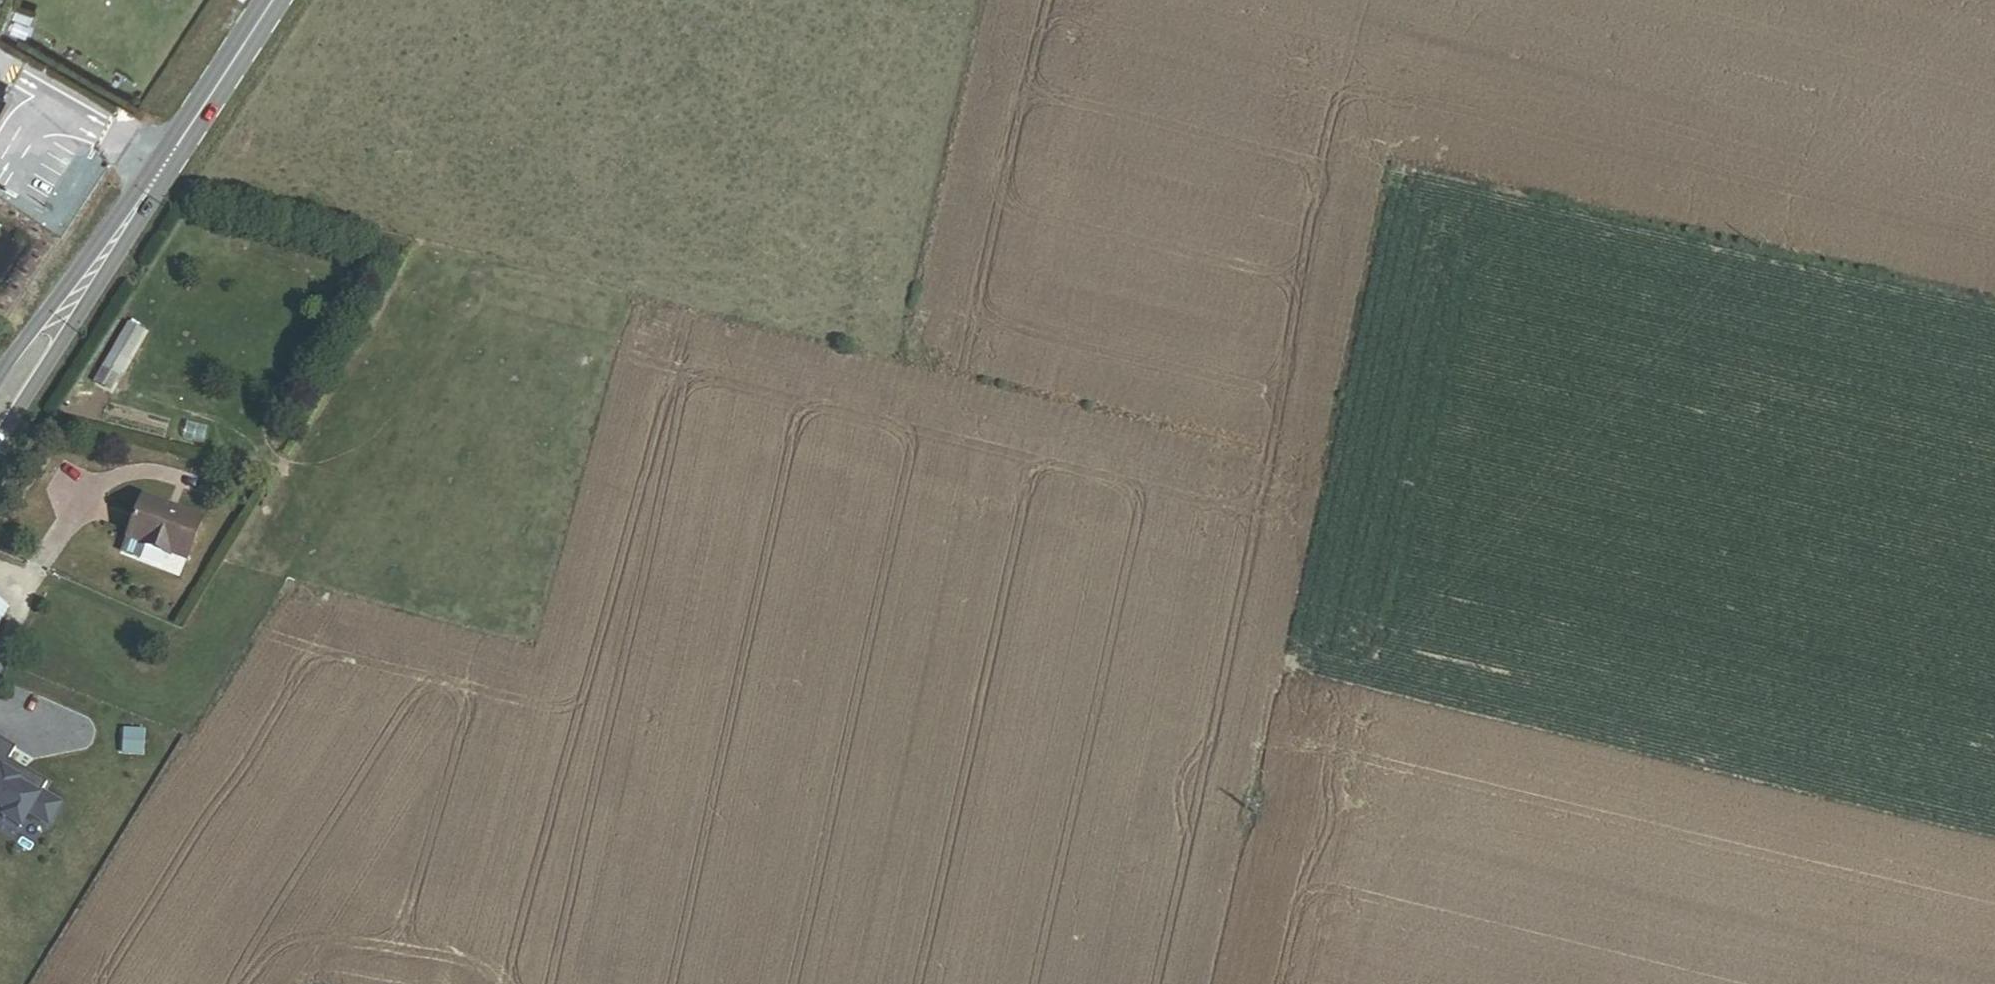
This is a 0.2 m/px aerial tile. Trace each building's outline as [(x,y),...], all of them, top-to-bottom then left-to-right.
[(138,333),(122,324),(113,340),(129,349),(138,333)] [(128,363),(111,352),(93,381),(110,392),(128,363)] [(202,521),(143,499),(129,537),(131,538),(126,551),(138,555),(142,543),(147,545),(146,549),(167,556),(168,552),(187,559),(202,521)] [(9,609),(0,604),(0,625),(9,609)] [(17,748),(0,738),(0,806),(8,810),(4,817),(22,827),(30,813),(49,824),(61,804),(42,793),(48,783),(25,769),(23,773),(7,764),(10,760),(17,748)] [(10,760),(7,764),(23,773),(25,769),(10,760)]
